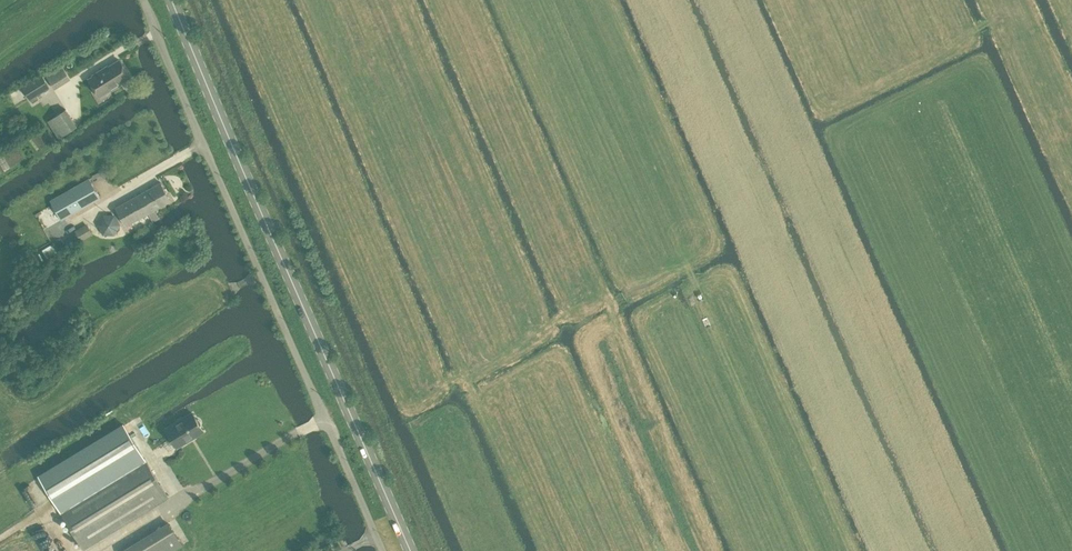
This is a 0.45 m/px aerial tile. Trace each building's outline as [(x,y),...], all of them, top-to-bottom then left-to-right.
[(120,59),(104,69),(116,87),(119,85),(120,83),(130,76),(120,59)] [(55,88),(70,78),(62,64),(46,74),(55,88)] [(114,89),(116,87),(104,69),(99,72),(97,72),(93,74),(93,76),(89,78),(99,95),(111,88),(114,89)] [(42,76),(23,87),(30,99),(49,87),(42,76)] [(59,137),(77,126),(65,109),(48,120),(59,137)] [(61,219),(100,198),(89,179),(50,200),(61,219)] [(161,182),(116,207),(126,226),(149,214),(154,223),(160,219),(155,210),(171,201),(161,182)] [(119,229),(120,225),(119,222),(118,218),(115,215),(112,214),(108,213),(104,214),(101,216),(98,219),(97,222),(97,226),(98,230),(100,233),(103,235),(107,236),(110,236),(114,235),(117,232),(119,229)] [(75,229),(81,240),(93,233),(86,222),(75,229)] [(190,438),(203,430),(200,425),(201,423),(200,420),(199,419),(196,418),(193,413),(183,419),(182,418),(176,421),(177,423),(167,429),(177,446),(183,442),(184,444),(190,440),(190,438)] [(125,425),(39,477),(83,550),(169,498),(125,425)] [(158,531),(171,550),(172,550),(183,544),(170,524),(158,531)]
